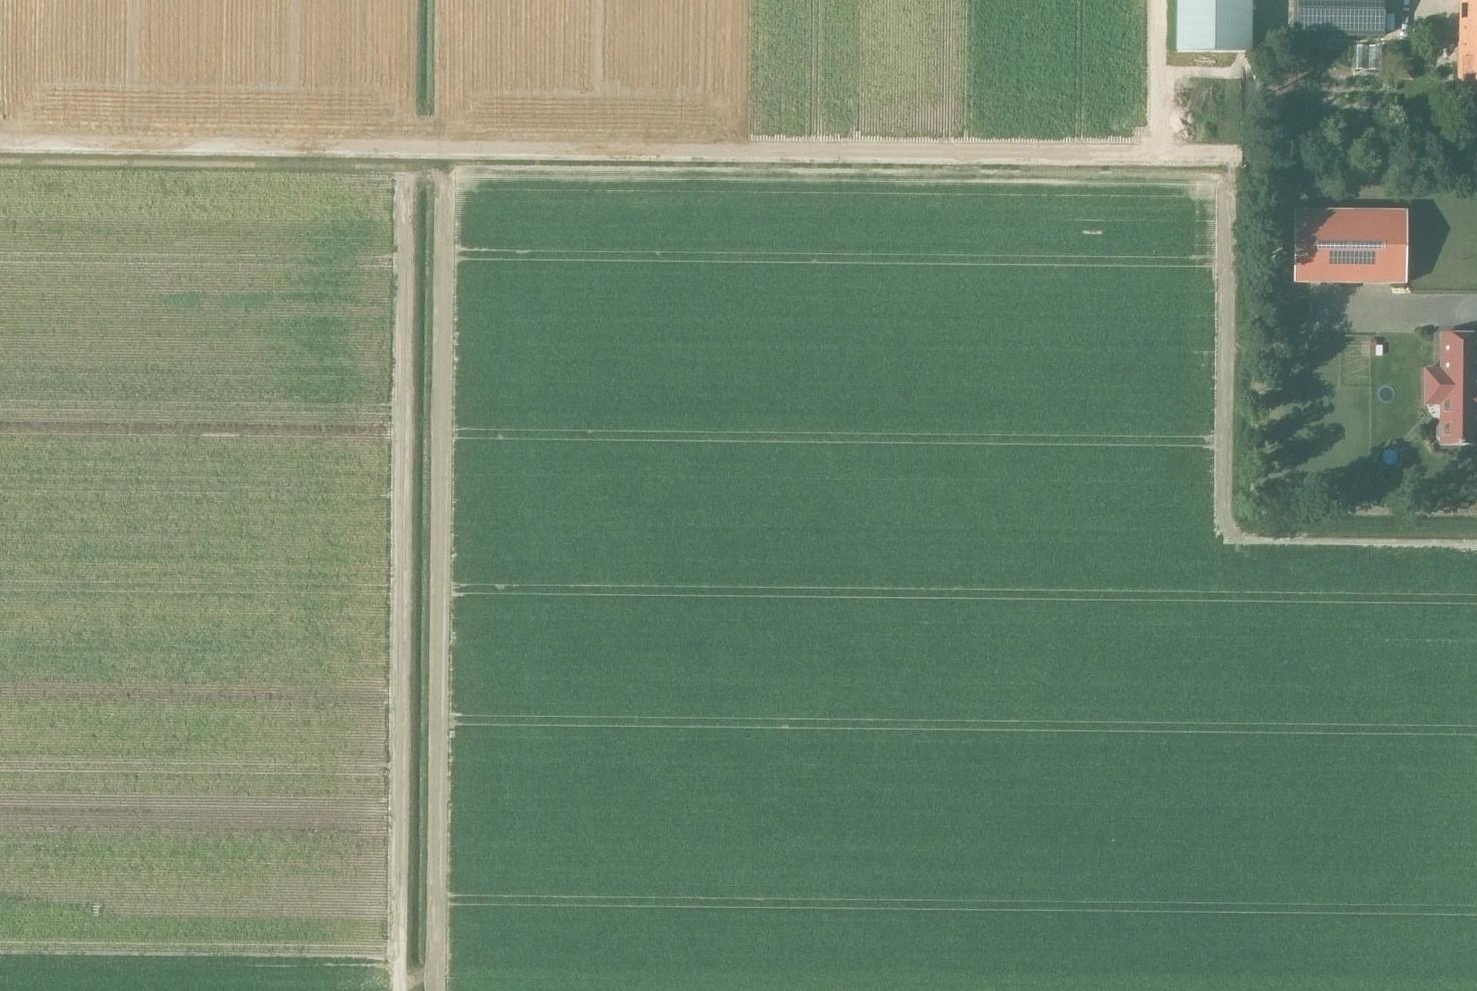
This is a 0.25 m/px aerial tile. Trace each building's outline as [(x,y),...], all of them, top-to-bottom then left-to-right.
[(1177,51),(1249,52),(1249,0),(1177,0),(1177,51)] [(1383,36),(1384,0),(1298,0),(1297,35),(1383,36)] [(1465,102),(1476,102),(1476,0),(1460,0),(1459,102),(1465,102)] [(1406,211),(1294,210),(1293,282),(1405,283),(1406,211)] [(1441,367),(1440,422),(1436,426),(1436,436),(1440,441),(1440,444),(1476,444),(1476,334),(1441,334),(1441,367)]
